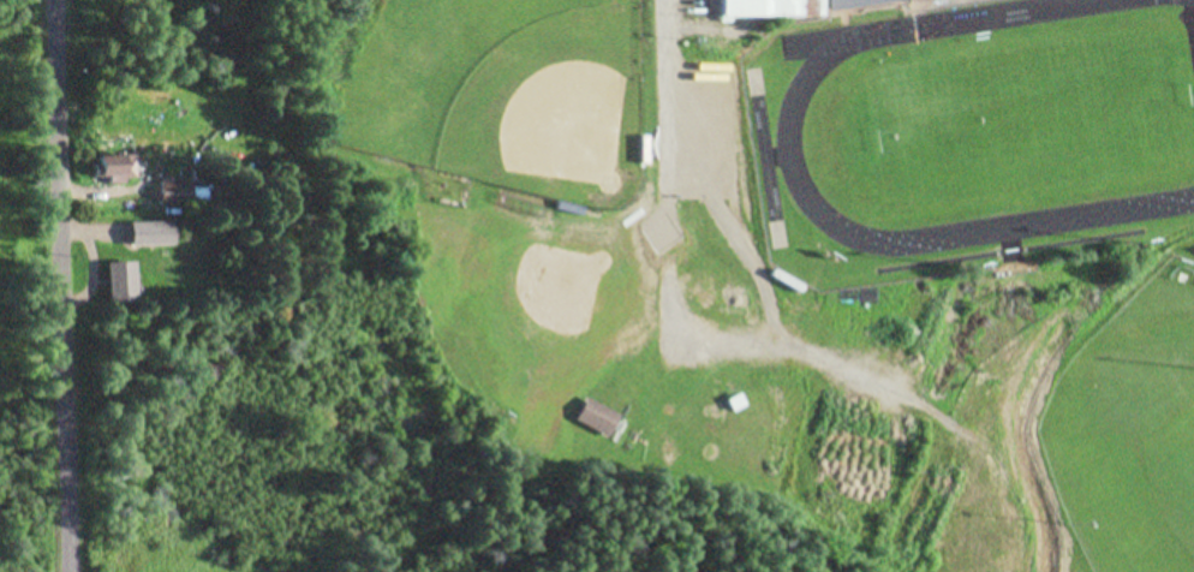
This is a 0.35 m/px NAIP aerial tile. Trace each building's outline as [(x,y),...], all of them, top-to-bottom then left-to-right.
[(722,16),(906,12),(906,0),(722,0),(722,16)] [(135,179),(135,155),(98,155),(98,179),(135,179)] [(192,181),(160,181),(160,206),(192,206),(192,181)] [(157,241),(157,222),(136,222),(136,241),(157,241)] [(137,261),(109,262),(110,302),(138,301),(137,261)] [(621,416),(588,397),(575,420),(608,439),(621,416)]
